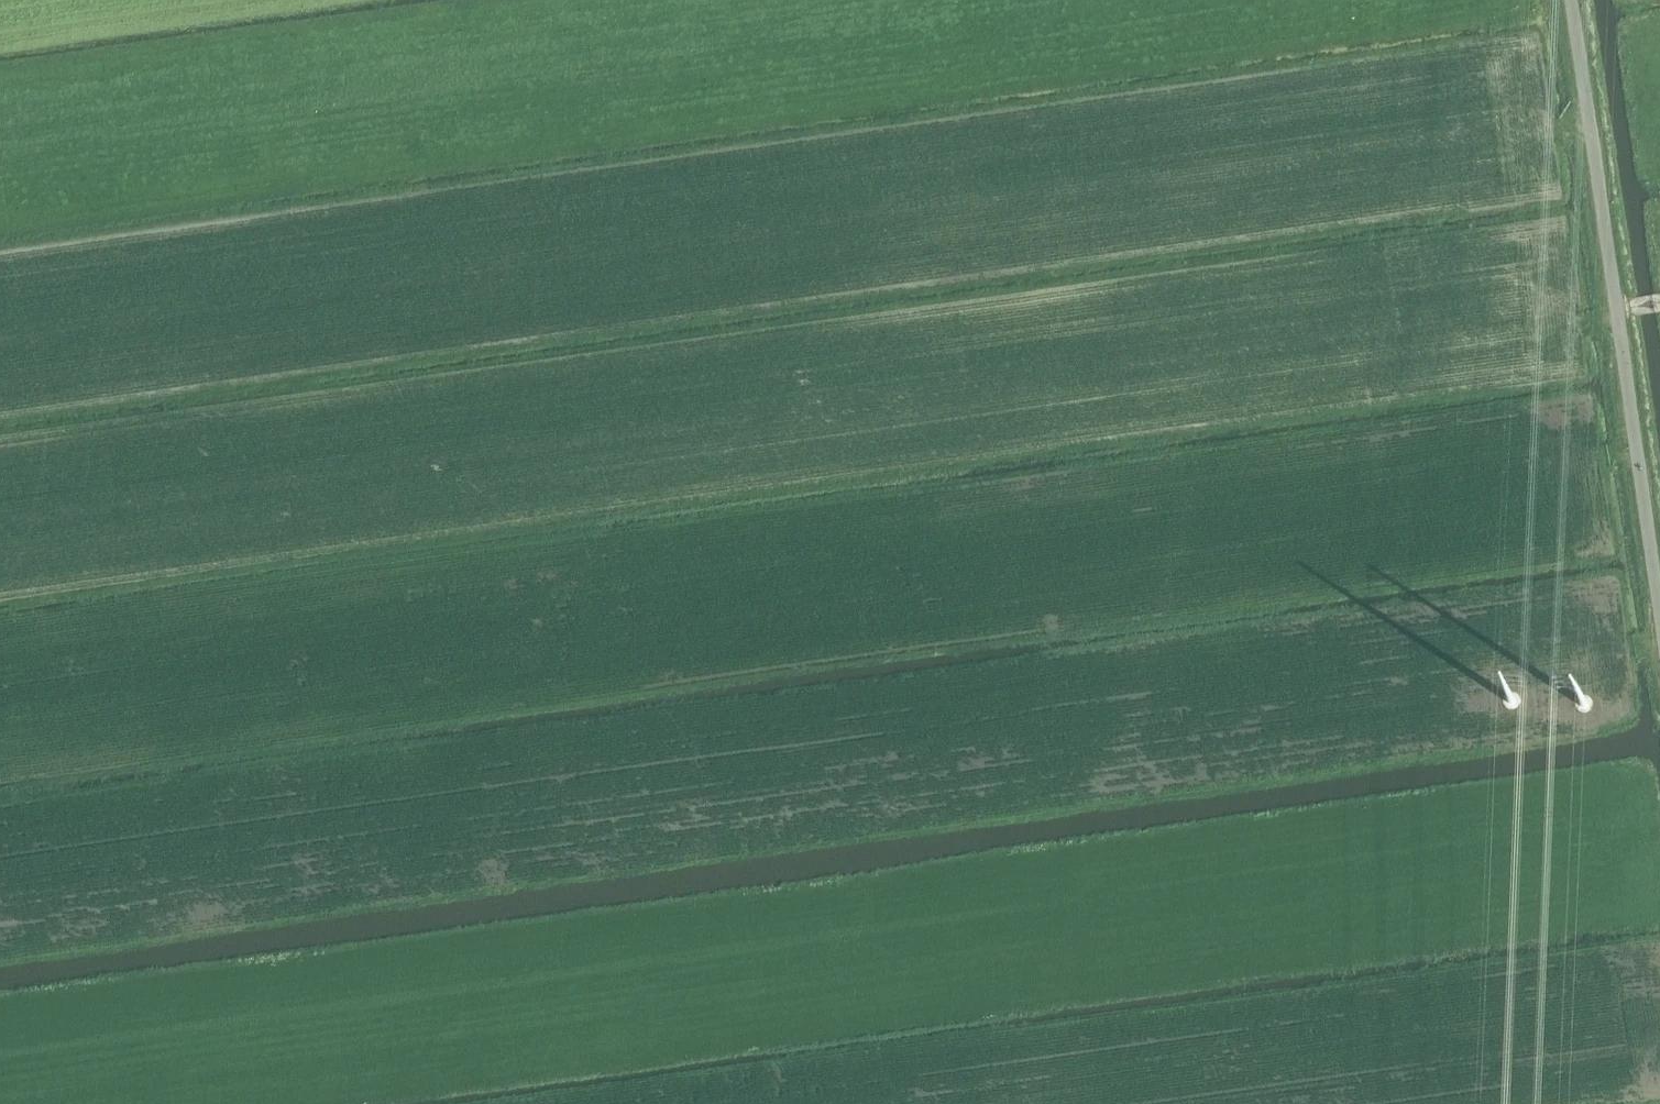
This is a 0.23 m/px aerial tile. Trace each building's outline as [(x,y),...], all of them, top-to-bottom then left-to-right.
[(1503,699),(1503,700),(1503,702),(1504,704),(1504,705),(1506,707),(1507,708),(1508,709),(1510,709),(1512,709),(1514,709),(1515,709),(1517,708),(1518,707),(1519,705),(1520,704),(1521,702),(1521,700),(1521,699),(1520,697),(1519,695),(1518,694),(1517,693),(1515,692),(1514,692),(1512,691),(1510,692),(1508,692),(1507,693),(1506,694),(1504,695),(1504,697),(1503,699)] [(1582,712),(1584,712),(1586,712),(1588,712),(1589,711),(1590,710),(1592,708),(1592,707),(1593,705),(1593,703),(1593,702),(1592,700),(1592,699),(1590,697),(1589,696),(1588,695),(1586,695),(1584,695),(1582,695),(1581,695),(1579,696),(1578,697),(1577,699),(1576,700),(1575,702),(1575,703),(1575,705),(1576,707),(1577,708),(1578,710),(1579,711),(1581,712),(1582,712)]
